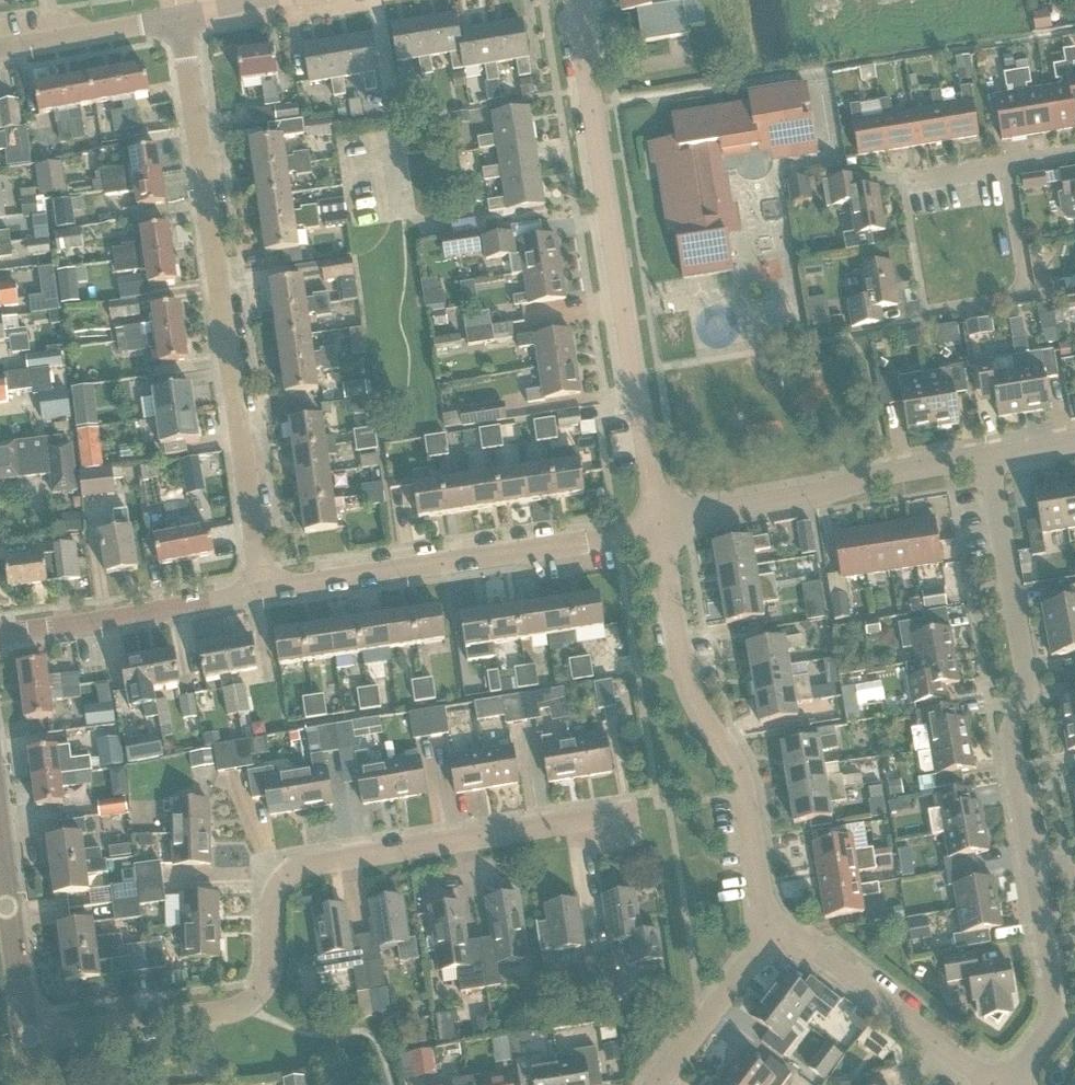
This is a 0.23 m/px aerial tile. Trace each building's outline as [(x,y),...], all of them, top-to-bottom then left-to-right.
[(705,25),(702,0),(641,0),(643,9),(637,10),(642,43),(688,36),(687,28),(705,25)] [(819,10),(840,7),(839,0),(817,0),(819,10)] [(465,69),(459,31),(456,14),(424,19),(431,57),(451,53),(454,70),(465,69)] [(433,74),(431,57),(424,19),(392,25),(398,62),(419,58),(422,76),(433,74)] [(522,21),(490,26),(497,63),(517,60),(520,77),(531,75),(528,58),(522,21)] [(952,23),(936,25),(939,40),(954,38),(952,23)] [(497,63),(490,26),(459,31),(465,69),(485,65),(488,82),(499,80),(497,63)] [(923,27),(908,29),(910,44),(926,42),(923,27)] [(882,33),(867,35),(869,50),(884,48),(882,33)] [(368,35),(336,41),(342,78),(363,74),(366,91),(377,90),(368,35)] [(345,95),(342,78),(336,41),(304,46),(310,83),(332,80),(335,97),(345,95)] [(238,53),(242,82),(262,79),(264,98),(266,106),(280,104),(279,96),(277,77),(278,77),(274,48),(238,53)] [(1074,114),(1074,70),(1074,64),(1074,48),(1063,51),(1065,63),(1074,114)] [(1074,128),(1074,117),(1065,63),(1053,65),(1056,80),(1061,79),(1062,85),(1045,88),(1052,132),(1074,128)] [(125,111),(128,128),(130,128),(132,137),(149,134),(147,123),(139,124),(133,97),(150,94),(145,66),(117,72),(122,99),(125,111)] [(1027,136),(1052,132),(1045,88),(1027,91),(1026,84),(1031,84),(1029,69),(1016,71),(1027,136)] [(1027,136),(1016,71),(1004,73),(1007,88),(1011,87),(1013,93),(995,96),(1002,140),(1027,136)] [(95,104),(122,99),(117,72),(90,77),(95,104)] [(95,104),(90,77),(62,82),(73,140),(85,138),(79,107),(95,104)] [(62,142),(73,140),(62,82),(35,87),(40,114),(56,111),(62,142)] [(734,205),(733,205),(726,161),(765,154),(766,158),(775,157),(776,164),(817,157),(806,84),(749,93),(750,103),(673,115),(677,141),(653,145),(649,150),(651,161),(655,165),(656,165),(666,230),(676,229),(684,279),(733,271),(731,259),(734,254),(729,251),(726,227),(736,225),(740,220),(738,208),(734,205)] [(943,106),(948,141),(978,136),(970,86),(960,87),(963,103),(943,106)] [(948,141),(943,106),(940,91),(931,92),(933,108),(913,111),(918,146),(948,141)] [(405,111),(418,110),(416,92),(403,93),(405,111)] [(888,151),(918,146),(913,111),(892,115),(890,99),(880,100),(888,151)] [(888,151),(880,100),(850,105),(858,156),(888,151)] [(22,127),(18,101),(0,103),(0,130),(22,127)] [(301,119),(299,104),(275,107),(276,122),(301,119)] [(497,146),(534,140),(529,108),(492,114),(496,135),(478,138),(480,149),(497,146)] [(116,130),(128,128),(125,111),(112,114),(116,130)] [(329,119),(305,122),(307,137),(331,134),(329,119)] [(254,170),(310,162),(309,152),(293,154),(293,155),(286,156),(283,138),(250,142),(254,170)] [(539,172),(534,140),(497,146),(501,167),(483,169),(485,181),(502,179),(539,172)] [(104,184),(161,176),(157,148),(130,151),(133,170),(120,171),(120,170),(103,172),(104,184)] [(28,163),(26,149),(4,151),(6,166),(28,163)] [(310,162),(254,170),(258,197),(291,193),(288,173),(296,172),(297,176),(312,174),(310,162)] [(59,164),(35,167),(39,194),(62,191),(59,164)] [(1061,170),(1065,193),(1058,194),(1061,213),(1061,214),(1062,215),(1062,216),(1063,217),(1063,218),(1064,218),(1064,219),(1065,219),(1065,220),(1066,220),(1067,221),(1068,221),(1069,221),(1069,222),(1070,222),(1071,222),(1072,222),(1073,222),(1074,222),(1074,167),(1061,170)] [(545,204),(539,172),(502,179),(506,198),(488,201),(490,213),(545,204)] [(1047,187),(1045,173),(1021,176),(1023,190),(1047,187)] [(161,176),(104,184),(106,196),(136,192),(138,208),(165,204),(161,176)] [(809,177),(786,181),(790,203),(813,199),(809,177)] [(850,203),(855,232),(843,234),(846,251),(874,247),(872,232),(885,229),(878,188),(861,190),(859,177),(823,182),(827,207),(850,203)] [(291,193),(258,197),(262,225),(318,217),(317,206),(301,208),(301,210),(293,211),(291,193)] [(320,217),(347,214),(345,198),(318,202),(320,217)] [(72,199),(54,202),(57,228),(75,225),(72,199)] [(47,223),(46,214),(34,215),(35,225),(47,223)] [(318,217),(262,225),(266,252),(298,248),(296,229),(304,227),(304,230),(320,228),(318,217)] [(114,250),(115,262),(172,254),(168,226),(142,230),(144,243),(129,245),(129,248),(114,250)] [(81,228),(54,232),(57,252),(84,248),(81,228)] [(11,243),(9,231),(0,233),(0,244),(11,243)] [(482,253),(478,231),(442,237),(445,259),(482,253)] [(521,251),(524,273),(561,267),(556,236),(521,242),(520,239),(513,240),(512,233),(483,238),(486,259),(515,255),(515,252),(521,251)] [(46,240),(24,242),(26,253),(47,250),(46,240)] [(0,244),(0,258),(13,257),(11,243),(0,244)] [(176,281),(172,254),(115,262),(117,273),(147,269),(149,285),(176,281)] [(355,277),(352,258),(321,263),(324,282),(355,277)] [(881,308),(897,305),(890,263),(861,268),(866,300),(847,303),(852,327),(883,322),(881,308)] [(561,267),(524,273),(528,295),(513,297),(515,306),(566,298),(561,267)] [(76,268),(57,271),(61,304),(80,302),(76,268)] [(274,311),(330,303),(329,293),(313,295),(314,298),(306,299),(303,279),(270,284),(274,311)] [(18,304),(15,283),(0,285),(0,307),(18,304)] [(1066,292),(1069,309),(1074,308),(1074,291),(1066,292)] [(57,294),(30,298),(32,313),(49,311),(59,310),(57,294)] [(140,316),(138,299),(109,302),(111,319),(140,316)] [(274,311),(278,339),(310,334),(308,315),(316,314),(316,317),(332,315),(330,303),(274,311)] [(125,329),(126,340),(184,332),(180,304),(153,308),(155,325),(125,329)] [(51,324),(60,322),(59,311),(49,312),(51,324)] [(464,315),(466,330),(492,326),(490,311),(464,315)] [(2,319),(2,318),(0,319),(0,342),(11,340),(12,353),(30,351),(27,330),(4,333),(2,319)] [(494,341),(492,326),(466,330),(468,345),(494,341)] [(536,346),(539,368),(576,362),(571,331),(535,336),(535,334),(517,336),(519,348),(536,346)] [(188,360),(184,332),(126,340),(128,352),(158,348),(160,364),(188,360)] [(282,366),(338,358),(336,347),(321,349),(321,353),(313,354),(310,334),(278,339),(282,366)] [(1053,350),(1015,356),(1024,413),(1050,409),(1045,379),(1058,377),(1053,350)] [(28,372),(48,369),(63,367),(61,351),(26,355),(28,372)] [(1024,413),(1015,356),(976,362),(981,389),(994,387),(998,417),(1024,413)] [(338,358),(282,366),(286,394),(318,389),(315,370),(323,369),(324,372),(340,369),(338,358)] [(576,362),(539,368),(542,389),(526,391),(528,404),(545,401),(545,398),(581,393),(576,362)] [(926,385),(927,385),(934,428),(959,424),(954,394),(967,392),(962,365),(949,367),(949,368),(924,373),(926,385)] [(48,369),(28,372),(4,375),(5,381),(0,382),(0,402),(9,401),(8,392),(51,387),(48,369)] [(908,432),(934,428),(927,385),(926,385),(901,389),(899,375),(885,377),(889,405),(903,403),(908,432)] [(365,382),(343,385),(346,398),(367,395),(365,382)] [(195,413),(191,386),(153,392),(157,419),(195,413)] [(93,387),(72,389),(76,428),(98,425),(93,387)] [(71,417),(67,388),(38,392),(43,421),(71,417)] [(367,397),(341,401),(343,415),(369,410),(367,397)] [(504,404),(461,411),(463,427),(507,419),(504,404)] [(579,411),(557,414),(559,427),(580,424),(579,411)] [(199,441),(195,413),(157,419),(161,446),(199,441)] [(290,423),(294,450),(326,446),(322,418),(290,423)] [(555,418),(545,420),(548,440),(558,439),(555,418)] [(537,442),(548,440),(545,420),(534,422),(537,442)] [(490,429),(493,449),(503,448),(500,427),(490,429)] [(356,442),(376,437),(375,428),(354,431),(356,442)] [(103,467),(99,429),(77,431),(81,470),(103,467)] [(482,451),(493,449),(490,429),(480,430),(482,451)] [(445,435),(435,437),(438,457),(448,456),(445,435)] [(75,472),(71,444),(61,445),(60,437),(0,445),(0,480),(51,474),(54,493),(77,490),(75,472)] [(428,459),(438,457),(435,437),(425,438),(428,459)] [(378,449),(376,439),(356,442),(357,452),(378,449)] [(294,450),(297,478),(330,473),(326,446),(294,450)] [(205,466),(203,456),(180,460),(182,469),(181,469),(187,500),(204,497),(199,467),(205,466)] [(552,465),(556,498),(584,494),(579,461),(552,465)] [(556,498),(552,465),(524,470),(529,502),(556,498)] [(84,499),(115,494),(111,469),(80,474),(84,499)] [(529,502),(524,470),(497,474),(501,506),(529,502)] [(297,478),(301,505),(334,501),(330,473),(297,478)] [(501,506),(497,474),(469,478),(474,510),(501,506)] [(446,514),(474,510),(469,478),(442,482),(446,514)] [(446,514),(442,482),(414,486),(419,518),(446,514)] [(362,486),(363,497),(384,494),(382,483),(362,486)] [(1060,486),(1068,529),(1074,528),(1074,484),(1060,486)] [(1042,534),(1068,529),(1060,486),(1035,490),(1040,520),(1026,523),(1032,557),(1045,554),(1042,534)] [(385,504),(384,494),(363,497),(365,507),(385,504)] [(345,508),(344,499),(334,501),(301,505),(305,533),(338,528),(335,509),(345,508)] [(176,504),(187,560),(215,555),(210,528),(193,531),(188,502),(176,504)] [(187,560),(176,504),(165,506),(171,535),(155,538),(159,565),(187,560)] [(107,574),(137,569),(131,529),(131,530),(128,510),(114,512),(117,532),(101,534),(107,574)] [(935,518),(910,522),(917,566),(942,562),(935,518)] [(816,552),(812,521),(797,524),(802,555),(816,552)] [(892,570),(917,566),(910,522),(885,526),(892,570)] [(866,574),(892,570),(885,526),(860,530),(866,574)] [(841,578),(866,574),(860,530),(834,534),(841,578)] [(718,571),(755,565),(752,552),(770,549),(768,536),(750,539),(714,545),(718,571)] [(58,581),(80,578),(77,549),(76,542),(53,545),(54,554),(44,555),(44,554),(5,559),(9,587),(48,583),(48,581),(58,580),(58,581)] [(755,565),(718,571),(722,597),(776,588),(774,576),(757,578),(755,565)] [(1074,626),(1074,586),(1069,587),(1072,599),(1042,605),(1047,631),(1074,626)] [(776,588),(722,597),(727,624),(763,618),(761,604),(778,601),(776,588)] [(944,589),(922,592),(925,609),(946,606),(944,589)] [(851,615),(848,592),(830,595),(833,618),(851,615)] [(599,595),(571,599),(576,633),(604,628),(599,595)] [(550,647),(578,643),(576,633),(571,599),(544,603),(549,637),(550,647)] [(909,602),(911,612),(922,611),(921,600),(909,602)] [(521,641),(549,637),(544,603),(516,607),(521,641)] [(494,645),(521,641),(516,607),(489,612),(494,645)] [(440,608),(413,612),(418,645),(445,641),(440,608)] [(915,662),(955,655),(950,629),(949,629),(946,610),(922,614),(923,619),(898,623),(903,649),(912,647),(915,662)] [(390,649),(418,645),(413,612),(385,616),(390,649)] [(466,649),(494,645),(489,612),(461,616),(466,649)] [(363,654),(390,649),(385,616),(358,620),(363,654)] [(335,658),(363,654),(358,620),(330,624),(335,658)] [(308,662),(335,658),(330,624),(303,629),(308,662)] [(1047,631),(1051,656),(1074,652),(1074,626),(1047,631)] [(280,666),(308,662),(303,629),(275,633),(280,666)] [(752,671),(789,665),(786,652),(804,649),(802,636),(784,639),(748,645),(752,671)] [(252,638),(226,643),(232,675),(258,670),(252,638)] [(226,643),(199,647),(206,680),(220,677),(230,732),(242,730),(239,714),(234,686),(232,675),(226,643)] [(174,652),(148,657),(154,689),(180,685),(174,652)] [(915,662),(905,664),(912,704),(943,699),(941,685),(959,682),(955,655),(915,662)] [(580,658),(583,679),(594,678),(591,656),(580,658)] [(154,689),(148,657),(121,662),(127,694),(142,692),(149,731),(161,728),(156,701),(154,689)] [(583,679),(580,658),(569,660),(572,681),(583,679)] [(22,692),(62,687),(78,685),(77,674),(48,678),(47,662),(19,665),(22,692)] [(525,667),(529,687),(539,686),(536,665),(525,667)] [(752,671),(756,697),(810,688),(808,675),(791,678),(789,665),(752,671)] [(529,687),(525,667),(515,668),(518,689),(529,687)] [(502,692),(499,670),(487,672),(490,693),(502,692)] [(423,680),(426,701),(437,699),(434,678),(423,680)] [(426,701),(423,680),(412,681),(415,702),(426,701)] [(617,706),(612,680),(594,684),(598,710),(617,706)] [(251,712),(246,684),(234,686),(239,714),(251,712)] [(835,684),(810,688),(756,697),(761,723),(797,718),(795,704),(837,697),(835,684)] [(80,697),(78,685),(62,687),(64,699),(80,697)] [(368,688),(371,709),(382,707),(379,686),(368,688)] [(519,695),(524,721),(542,719),(540,710),(567,705),(564,687),(519,695)] [(371,709),(368,688),(357,690),(360,711),(371,709)] [(53,715),(50,689),(22,692),(25,719),(53,715)] [(324,695),(313,696),(317,718),(327,716),(324,695)] [(524,721),(519,695),(474,702),(477,721),(505,716),(506,724),(524,721)] [(317,718),(313,696),(303,698),(306,719),(317,718)] [(1074,724),(1074,697),(1059,700),(1064,726),(1074,724)] [(167,699),(156,701),(161,728),(172,726),(167,699)] [(112,704),(87,708),(89,725),(114,722),(112,704)] [(445,707),(427,710),(431,736),(449,733),(445,707)] [(931,751),(970,744),(966,719),(953,721),(951,708),(916,714),(918,728),(927,726),(931,751)] [(431,736),(427,710),(409,713),(414,739),(431,736)] [(335,725),(339,751),(343,773),(358,771),(363,805),(395,799),(388,763),(371,766),(368,751),(357,752),(352,723),(335,725)] [(255,735),(264,733),(263,724),(256,725),(254,728),(255,735)] [(1064,726),(1068,751),(1074,750),(1074,724),(1064,726)] [(321,754),(324,754),(339,751),(335,725),(317,728),(321,754)] [(145,736),(124,740),(128,763),(150,759),(145,736)] [(549,783),(581,778),(575,741),(557,744),(555,736),(542,738),(549,783)] [(605,736),(575,741),(581,778),(612,772),(605,736)] [(786,771),(823,765),(820,751),(838,749),(836,736),(818,739),(782,744),(786,771)] [(119,740),(98,743),(101,767),(122,764),(119,740)] [(232,742),(236,770),(254,767),(249,740),(232,742)] [(236,770),(232,742),(214,745),(218,772),(236,770)] [(964,785),(962,772),(974,769),(970,744),(931,751),(918,753),(921,771),(925,774),(935,772),(938,789),(964,785)] [(512,747),(482,752),(488,788),(518,783),(512,747)] [(57,748),(30,751),(33,779),(90,772),(88,761),(59,765),(57,748)] [(407,760),(388,763),(395,799),(426,794),(419,758),(418,750),(405,752),(407,760)] [(211,751),(189,754),(192,771),(214,767),(211,751)] [(456,794),(488,788),(482,752),(450,757),(456,794)] [(324,754),(321,754),(311,756),(314,770),(295,773),(301,810),(332,805),(324,754)] [(786,771),(790,797),(844,788),(842,775),(825,778),(823,765),(786,771)] [(124,768),(110,770),(114,796),(127,795),(124,768)] [(270,815),(301,810),(295,773),(275,777),(273,768),(248,772),(253,799),(267,797),(270,815)] [(91,784),(90,772),(33,779),(37,807),(64,803),(62,788),(91,784)] [(871,799),(883,797),(881,786),(869,787),(871,799)] [(844,788),(790,797),(795,823),(831,818),(829,804),(846,801),(844,788)] [(945,834),(984,827),(980,802),(967,804),(964,791),(933,796),(935,810),(927,812),(931,836),(945,834)] [(172,811),(172,834),(210,832),(209,801),(171,802),(171,803),(163,803),(164,811),(172,811)] [(899,801),(888,803),(889,813),(900,811),(899,801)] [(51,867),(103,861),(101,848),(85,850),(83,836),(87,835),(85,819),(58,822),(60,838),(48,839),(51,867)] [(984,827),(945,834),(949,858),(944,859),(946,872),(978,867),(975,854),(989,852),(984,827)] [(211,864),(210,832),(172,834),(173,865),(211,864)] [(817,868),(875,859),(873,848),(854,851),(852,836),(813,843),(817,868)] [(131,845),(109,848),(111,860),(132,857),(131,845)] [(890,856),(879,858),(880,867),(891,865),(890,856)] [(821,893),(860,887),(858,873),(876,870),(875,859),(817,868),(821,893)] [(106,860),(103,861),(51,867),(55,895),(90,891),(88,875),(108,872),(106,860)] [(900,862),(902,876),(914,875),(912,860),(900,862)] [(137,883),(137,886),(163,882),(161,862),(134,865),(137,883)] [(978,867),(946,872),(949,886),(954,885),(958,910),(998,903),(993,878),(980,880),(978,867)] [(139,900),(140,905),(166,902),(163,882),(137,886),(139,900)] [(139,900),(137,886),(137,883),(111,886),(113,903),(139,900)] [(880,894),(879,884),(860,887),(821,893),(825,919),(864,912),(862,897),(880,894)] [(634,892),(603,897),(610,943),(630,939),(634,963),(662,958),(658,931),(641,933),(634,892)] [(181,895),(181,927),(219,926),(218,894),(181,895)] [(493,938),(480,940),(487,988),(502,986),(498,964),(528,959),(518,895),(487,899),(493,938)] [(408,940),(402,897),(370,902),(377,947),(398,944),(400,962),(418,959),(415,939),(408,940)] [(139,900),(113,903),(115,921),(142,918),(140,905),(139,900)] [(537,922),(536,922),(535,923),(540,953),(542,952),(541,949),(552,948),(553,951),(584,946),(577,901),(546,906),(549,923),(537,925),(537,922)] [(459,992),(487,988),(480,940),(467,942),(461,903),(429,908),(438,971),(456,968),(459,992)] [(998,903),(958,910),(962,934),(953,935),(955,949),(991,943),(989,930),(1002,928),(998,903)] [(360,1012),(374,1010),(367,963),(354,965),(345,906),(313,911),(320,956),(315,957),(317,975),(334,972),(334,971),(354,968),(360,1012)] [(58,926),(62,955),(114,948),(113,936),(95,938),(93,922),(58,926)] [(220,958),(219,926),(181,927),(182,959),(220,958)] [(162,942),(147,944),(151,970),(166,968),(162,942)] [(130,972),(151,970),(147,944),(114,948),(62,955),(65,982),(100,978),(98,962),(129,958),(130,972)] [(599,957),(606,1003),(621,1001),(613,954),(599,957)] [(979,1020),(987,1018),(998,1025),(1005,1015),(1015,1014),(1011,995),(1014,995),(1008,962),(977,968),(974,954),(944,960),(948,983),(969,979),(973,1002),(976,1001),(979,1020)] [(606,1003),(599,957),(584,959),(587,977),(582,978),(587,1006),(606,1003)] [(381,961),(367,963),(374,1010),(388,1008),(381,961)] [(767,995),(799,1019),(807,1026),(816,1013),(826,1021),(841,1001),(811,977),(802,988),(784,974),(767,995)] [(790,1031),(799,1019),(767,995),(751,1017),(770,1031),(762,1042),(783,1058),(798,1038),(790,1031)] [(509,1040),(493,1043),(496,1066),(512,1064),(509,1040)] [(824,1081),(843,1057),(826,1044),(807,1068),(824,1081)] [(557,1065),(561,1084),(602,1084),(596,1048),(571,1052),(573,1062),(557,1065)] [(433,1052),(410,1056),(414,1080),(436,1076),(433,1052)] [(727,1076),(739,1084),(783,1084),(791,1074),(770,1058),(762,1069),(743,1055),(727,1076)] [(557,1065),(543,1067),(541,1056),(516,1060),(520,1084),(561,1084),(557,1065)] [(466,1077),(468,1084),(512,1084),(511,1076),(484,1080),(479,1075),(466,1077)] [(727,1076),(720,1084),(739,1084),(727,1076)] [(466,1077),(453,1079),(451,1084),(468,1084),(466,1077)]
